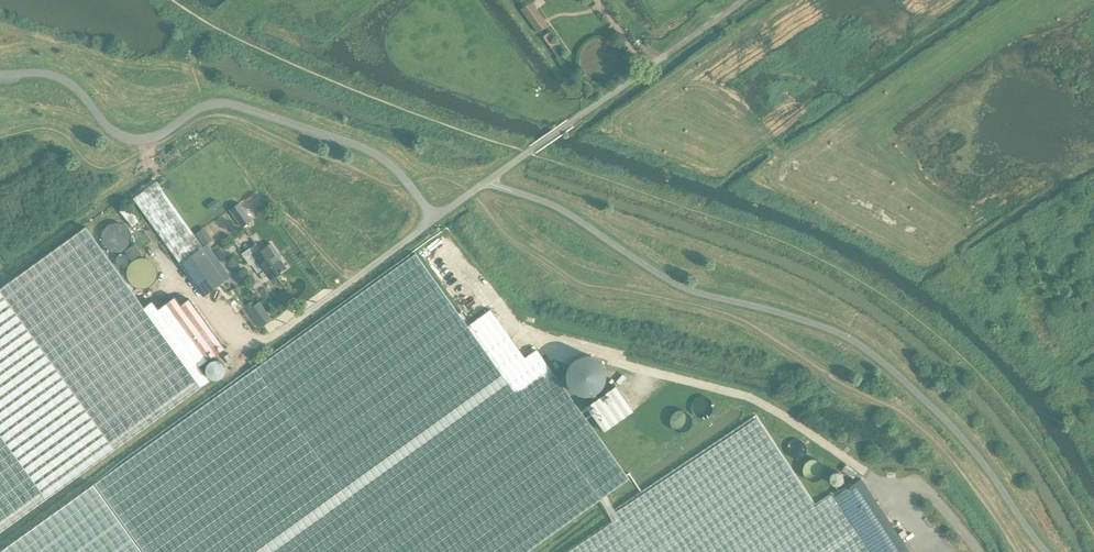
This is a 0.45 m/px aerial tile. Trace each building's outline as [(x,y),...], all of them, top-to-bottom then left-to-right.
[(521,9),(537,33),(548,25),(531,2),(521,9)] [(543,37),(550,47),(555,44),(548,34),(543,37)] [(157,182),(134,199),(180,263),(201,247),(203,246),(157,182)] [(216,199),(207,205),(211,211),(220,205),(216,199)] [(239,203),(230,210),(242,227),(252,220),(239,203)] [(0,288),(0,532),(35,507),(200,387),(143,308),(88,230),(85,226),(0,288)] [(196,233),(204,246),(213,240),(204,227),(196,233)] [(135,243),(125,250),(131,260),(142,253),(135,243)] [(271,244),(261,251),(256,244),(242,254),(250,265),(257,260),(265,271),(261,274),(266,281),(269,278),(270,279),(280,272),(281,273),(283,271),(282,271),(286,268),(279,259),(279,260),(275,254),(277,253),(271,244)] [(180,263),(203,296),(225,281),(201,247),(180,263)] [(600,500),(607,496),(629,479),(536,349),(524,358),(490,310),(468,326),(415,253),(95,483),(144,551),(528,551),(600,500)] [(152,301),(143,308),(200,387),(209,380),(199,366),(224,348),(189,300),(181,306),(175,297),(158,309),(152,301)] [(476,315),(482,311),(472,298),(467,302),(476,315)] [(252,301),(246,305),(261,327),(272,319),(259,301),(254,304),(252,301)] [(229,353),(224,356),(229,363),(233,360),(229,353)] [(611,396),(589,415),(621,457),(645,439),(611,396)] [(607,496),(600,500),(612,521),(567,551),(870,551),(833,497),(832,494),(814,506),(756,419),(615,511),(607,496)] [(833,497),(870,551),(909,551),(860,479),(833,497)] [(0,551),(143,551),(94,484),(0,551)]
